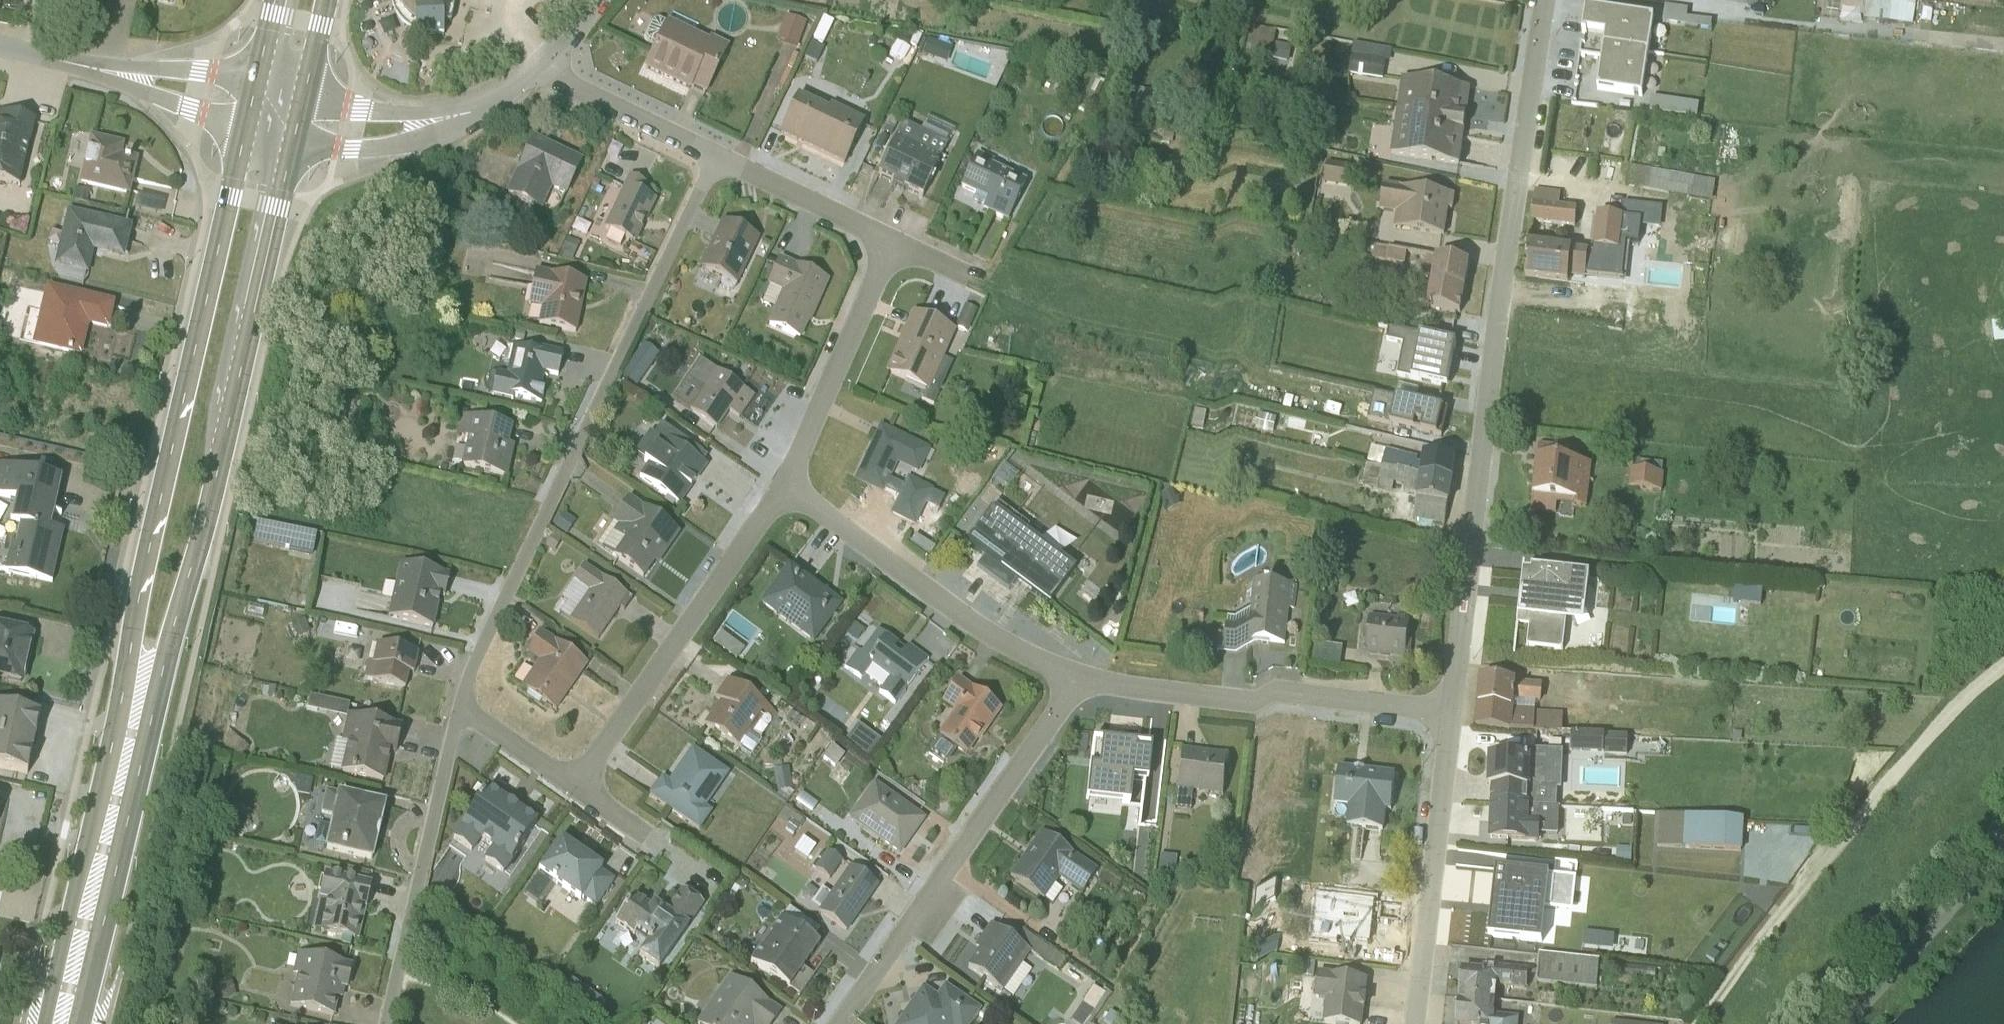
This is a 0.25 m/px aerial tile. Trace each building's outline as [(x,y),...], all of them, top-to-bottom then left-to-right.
[(414,37),(442,36),(442,23),(450,24),(454,6),(456,0),(390,0),(391,6),(395,17),(402,25),(407,29),(414,32),(414,37)] [(1007,7),(1022,9),(1023,0),(1009,0),(1007,7)] [(1744,0),(1697,0),(1696,7),(1729,12),(1730,6),(1743,7),(1744,0)] [(1868,33),(1918,33),(1918,7),(1868,6),(1868,33)] [(1844,7),(1842,28),(1866,30),(1867,9),(1844,7)] [(805,24),(785,17),(777,41),(797,47),(805,24)] [(664,23),(657,19),(652,21),(645,36),(648,40),(656,45),(645,68),(688,90),(690,86),(705,93),(727,46),(709,37),(708,40),(666,20),(664,23)] [(832,23),(823,19),(812,39),(822,44),(832,23)] [(1689,22),(1666,19),(1663,34),(1711,42),(1712,34),(1687,31),(1689,22)] [(1587,21),(1583,46),(1587,47),(1588,44),(1607,48),(1605,58),(1649,66),(1654,32),(1587,21)] [(947,60),(952,46),(929,38),(924,52),(947,60)] [(1252,39),(1247,64),(1273,68),(1277,44),(1252,39)] [(822,48),(811,42),(803,57),(815,63),(822,48)] [(1277,56),(1273,72),(1289,75),(1292,60),(1277,56)] [(1355,57),(1350,88),(1384,92),(1387,75),(1391,75),(1393,64),(1355,57)] [(1649,66),(1605,58),(1598,102),(1642,109),(1649,66)] [(1471,103),(1471,102),(1402,92),(1392,168),(1460,177),(1471,103)] [(797,95),(778,134),(843,166),(864,122),(864,121),(830,104),(827,109),(797,95)] [(19,186),(34,120),(0,112),(0,181),(19,186)] [(877,174),(895,183),(894,186),(921,199),(953,132),(927,118),(920,132),(902,123),(895,136),(877,174)] [(121,146),(91,140),(80,183),(127,194),(135,161),(119,157),(121,146)] [(533,140),(507,193),(541,209),(551,189),(561,194),(580,161),(533,140)] [(983,207),(1007,218),(1024,182),(991,165),(993,160),(978,153),(961,188),(975,195),(974,199),(984,204),(983,207)] [(1328,175),(1324,196),(1348,199),(1351,179),(1328,175)] [(606,242),(617,247),(619,246),(624,238),(633,242),(654,199),(640,192),(644,184),(630,176),(604,228),(609,230),(604,239),(606,242)] [(1631,178),(1627,197),(1712,213),(1716,193),(1631,178)] [(88,193),(74,189),(71,201),(85,205),(88,193)] [(1456,209),(1385,197),(1380,224),(1397,227),(1395,241),(1445,249),(1450,222),(1454,223),(1456,209)] [(1560,207),(1536,204),(1533,232),(1575,238),(1576,221),(1559,219),(1560,207)] [(66,213),(53,267),(86,275),(94,246),(122,253),(128,228),(66,213)] [(758,238),(722,221),(700,267),(721,278),(719,282),(720,287),(724,291),(728,291),(732,290),(734,287),(758,238)] [(1598,225),(1594,258),(1596,259),(1595,267),(1588,267),(1585,288),(1619,291),(1622,254),(1638,256),(1641,233),(1622,230),(1622,228),(1598,225)] [(566,238),(557,258),(570,260),(578,242),(566,238)] [(1588,266),(1530,257),(1526,289),(1584,296),(1585,288),(1588,267),(1588,266)] [(766,325),(798,338),(809,314),(811,314),(826,281),(779,260),(767,285),(767,286),(761,302),(773,308),(766,325)] [(1407,266),(1376,261),(1374,272),(1405,278),(1407,266)] [(1461,326),(1466,301),(1470,277),(1429,270),(1425,293),(1420,319),(1461,326)] [(586,282),(535,271),(527,305),(540,308),(537,324),(575,332),(586,282)] [(108,331),(114,303),(46,286),(31,346),(80,358),(88,327),(107,331),(108,331)] [(941,358),(953,331),(915,315),(912,314),(887,372),(928,389),(923,400),(933,405),(951,363),(941,358)] [(640,337),(648,358),(670,349),(662,329),(640,337)] [(1457,355),(1391,341),(1388,354),(1404,358),(1399,389),(1444,398),(1448,379),(1452,380),(1457,355)] [(556,376),(562,354),(536,348),(536,351),(506,345),(502,361),(507,362),(505,374),(496,373),(488,374),(485,377),(483,380),(483,388),(485,392),(488,394),(491,395),(491,396),(511,400),(512,396),(542,403),(543,398),(540,397),(542,390),(544,390),(546,385),(541,383),(543,377),(547,377),(548,375),(556,376)] [(702,365),(677,402),(717,429),(728,411),(739,418),(754,396),(715,370),(713,372),(702,365)] [(1443,450),(1449,423),(1376,406),(1369,433),(1443,450)] [(504,476),(510,454),(498,451),(499,445),(505,446),(509,428),(461,417),(460,417),(456,436),(466,438),(466,439),(460,466),(504,476)] [(702,453),(661,425),(653,436),(648,433),(633,454),(646,463),(637,476),(679,505),(706,466),(697,460),(702,453)] [(880,426),(856,477),(880,488),(893,462),(917,474),(929,450),(880,426)] [(1557,524),(1558,516),(1587,519),(1593,475),(1570,472),(1571,460),(1539,457),(1532,523),(1557,524)] [(1373,460),(1369,475),(1383,477),(1383,480),(1453,493),(1456,472),(1425,466),(1424,466),(1423,471),(1373,460)] [(0,463),(0,495),(14,499),(4,547),(0,546),(0,570),(49,582),(61,529),(52,527),(63,478),(0,463)] [(1017,476),(1003,465),(990,482),(1003,493),(1017,476)] [(1663,483),(1664,474),(1639,471),(1637,480),(1631,480),(1629,497),(1629,498),(1662,501),(1664,484),(1663,483)] [(1414,532),(1445,536),(1453,493),(1383,480),(1368,477),(1363,500),(1378,503),(1378,505),(1393,508),(1395,497),(1405,499),(1404,504),(1418,506),(1414,532)] [(930,489),(907,478),(896,501),(891,512),(903,518),(913,523),(930,489)] [(612,523),(597,545),(601,548),(600,550),(643,578),(653,563),(657,565),(679,534),(628,497),(611,522),(612,523)] [(991,509),(965,543),(982,556),(976,566),(1008,590),(1015,580),(1048,605),(1073,570),(991,509)] [(563,513),(554,527),(565,535),(575,522),(563,513)] [(1053,530),(1044,541),(1060,555),(1069,544),(1053,530)] [(398,565),(387,617),(431,627),(439,596),(443,597),(448,576),(398,565)] [(631,599),(583,565),(560,598),(567,603),(559,613),(597,640),(619,608),(623,610),(631,599)] [(788,567),(761,604),(811,641),(839,605),(788,567)] [(1587,621),(1591,588),(1525,581),(1518,639),(1529,640),(1528,660),(1563,664),(1569,619),(1587,621)] [(1296,622),(1299,598),(1254,594),(1251,620),(1226,617),(1225,627),(1227,627),(1226,635),(1219,635),(1217,652),(1270,657),(1270,655),(1286,657),(1290,622),(1296,622)] [(1332,609),(1334,597),(1320,595),(1318,607),(1332,609)] [(1738,597),(1737,611),(1764,611),(1764,597),(1738,597)] [(23,684),(34,635),(27,633),(27,632),(0,626),(0,679),(23,684)] [(1367,666),(1390,669),(1391,665),(1410,667),(1411,654),(1409,654),(1411,629),(1399,628),(1398,631),(1371,629),(1367,666)] [(857,649),(844,667),(860,679),(870,665),(888,678),(879,693),(894,704),(927,659),(908,645),(904,650),(877,629),(860,651),(857,649)] [(541,701),(554,710),(586,665),(540,633),(526,653),(527,654),(523,659),(535,668),(540,671),(526,691),(527,692),(525,696),(538,704),(541,701)] [(367,661),(362,679),(404,688),(408,673),(412,673),(417,653),(376,644),(371,662),(367,661)] [(1316,657),(1314,675),(1341,678),(1343,660),(1316,657)] [(749,757),(760,743),(758,741),(760,739),(752,734),(761,719),(758,717),(760,714),(771,721),(776,714),(726,680),(714,697),(719,701),(702,724),(749,757)] [(929,750),(946,762),(956,749),(965,755),(981,731),(982,731),(983,732),(999,710),(957,680),(941,704),(953,712),(929,750)] [(1543,698),(1483,693),(1478,740),(1563,745),(1563,724),(1536,723),(1537,714),(1542,714),(1543,698)] [(39,716),(0,707),(0,769),(26,774),(39,716)] [(335,740),(329,767),(340,769),(340,772),(383,781),(389,754),(394,754),(401,726),(347,714),(341,741),(335,740)] [(857,724),(844,741),(867,758),(880,741),(857,724)] [(830,738),(820,731),(812,744),(813,745),(810,748),(794,771),(804,778),(830,738)] [(1092,740),(1085,800),(1128,804),(1129,796),(1131,779),(1144,780),(1147,749),(1143,752),(1106,748),(1106,742),(1092,740)] [(1630,765),(1631,744),(1576,744),(1575,765),(1630,765)] [(831,748),(822,761),(833,769),(843,756),(831,748)] [(1180,749),(1172,809),(1189,811),(1191,792),(1222,795),(1227,755),(1180,749)] [(727,776),(691,751),(668,785),(662,781),(651,796),(699,829),(711,812),(705,807),(727,776)] [(792,790),(789,775),(774,778),(777,794),(776,795),(785,801),(786,798),(778,793),(792,790)] [(1347,840),(1384,844),(1387,823),(1392,824),(1397,789),(1340,782),(1335,818),(1349,821),(1347,840)] [(873,783),(847,819),(899,855),(925,819),(873,783)] [(452,838),(470,851),(479,839),(492,848),(484,860),(501,872),(536,823),(486,789),(452,838)] [(317,825),(312,845),(324,847),(323,851),(371,862),(385,805),(325,791),(320,814),(331,816),(328,827),(328,828),(317,825)] [(804,822),(784,808),(776,820),(786,827),(784,830),(792,836),(798,828),(800,829),(804,822)] [(1558,848),(1560,821),(1494,818),(1492,851),(1540,854),(1540,847),(1558,848)] [(1656,826),(1654,858),(1743,862),(1743,830),(1656,826)] [(1040,833),(1009,877),(1051,905),(1061,890),(1054,885),(1058,879),(1080,895),(1096,871),(1040,833)] [(559,840),(537,873),(579,901),(581,899),(595,907),(613,880),(600,871),(601,869),(559,840)] [(825,853),(813,870),(828,880),(840,863),(825,853)] [(809,904),(818,911),(817,913),(845,932),(877,887),(848,868),(829,895),(820,889),(809,904)] [(357,940),(370,885),(324,874),(323,878),(320,877),(316,894),(319,895),(311,930),(357,940)] [(1497,885),(1490,952),(1543,958),(1547,921),(1574,923),(1578,891),(1552,888),(1551,890),(1497,885)] [(614,922),(644,944),(637,955),(657,969),(702,905),(681,890),(665,912),(652,904),(650,907),(633,896),(614,922)] [(780,918),(769,934),(771,934),(762,947),(760,946),(749,962),(799,996),(813,976),(802,968),(806,962),(818,945),(811,941),(780,918)] [(1011,940),(989,925),(973,947),(978,951),(967,967),(1002,991),(1003,990),(1012,996),(1030,970),(1021,964),(1029,952),(1057,972),(1065,961),(1021,929),(1011,940)] [(1594,962),(1616,964),(1618,949),(1595,947),(1594,962)] [(290,1006),(332,1016),(337,998),(343,1000),(351,966),(296,954),(291,975),(296,977),(290,1006)] [(1600,975),(1540,969),(1538,995),(1597,1001),(1600,975)] [(696,1023),(771,1023),(781,1010),(729,976),(696,1023)] [(230,981),(213,987),(219,1002),(235,997),(230,981)] [(1464,984),(1461,1011),(1496,1015),(1498,1000),(1527,1003),(1529,985),(1485,981),(1484,986),(1464,984)] [(943,985),(935,996),(921,987),(896,1023),(970,1023),(980,1010),(943,985)] [(1087,1023),(1105,992),(1094,985),(1076,1017),(1087,1023)] [(1369,993),(1320,986),(1316,1013),(1326,1015),(1325,1023),(1365,1023),(1369,993)] [(1557,1008),(1537,1007),(1536,1018),(1556,1020),(1557,1008)] [(1496,1015),(1461,1011),(1460,1023),(1496,1023),(1496,1015)]
